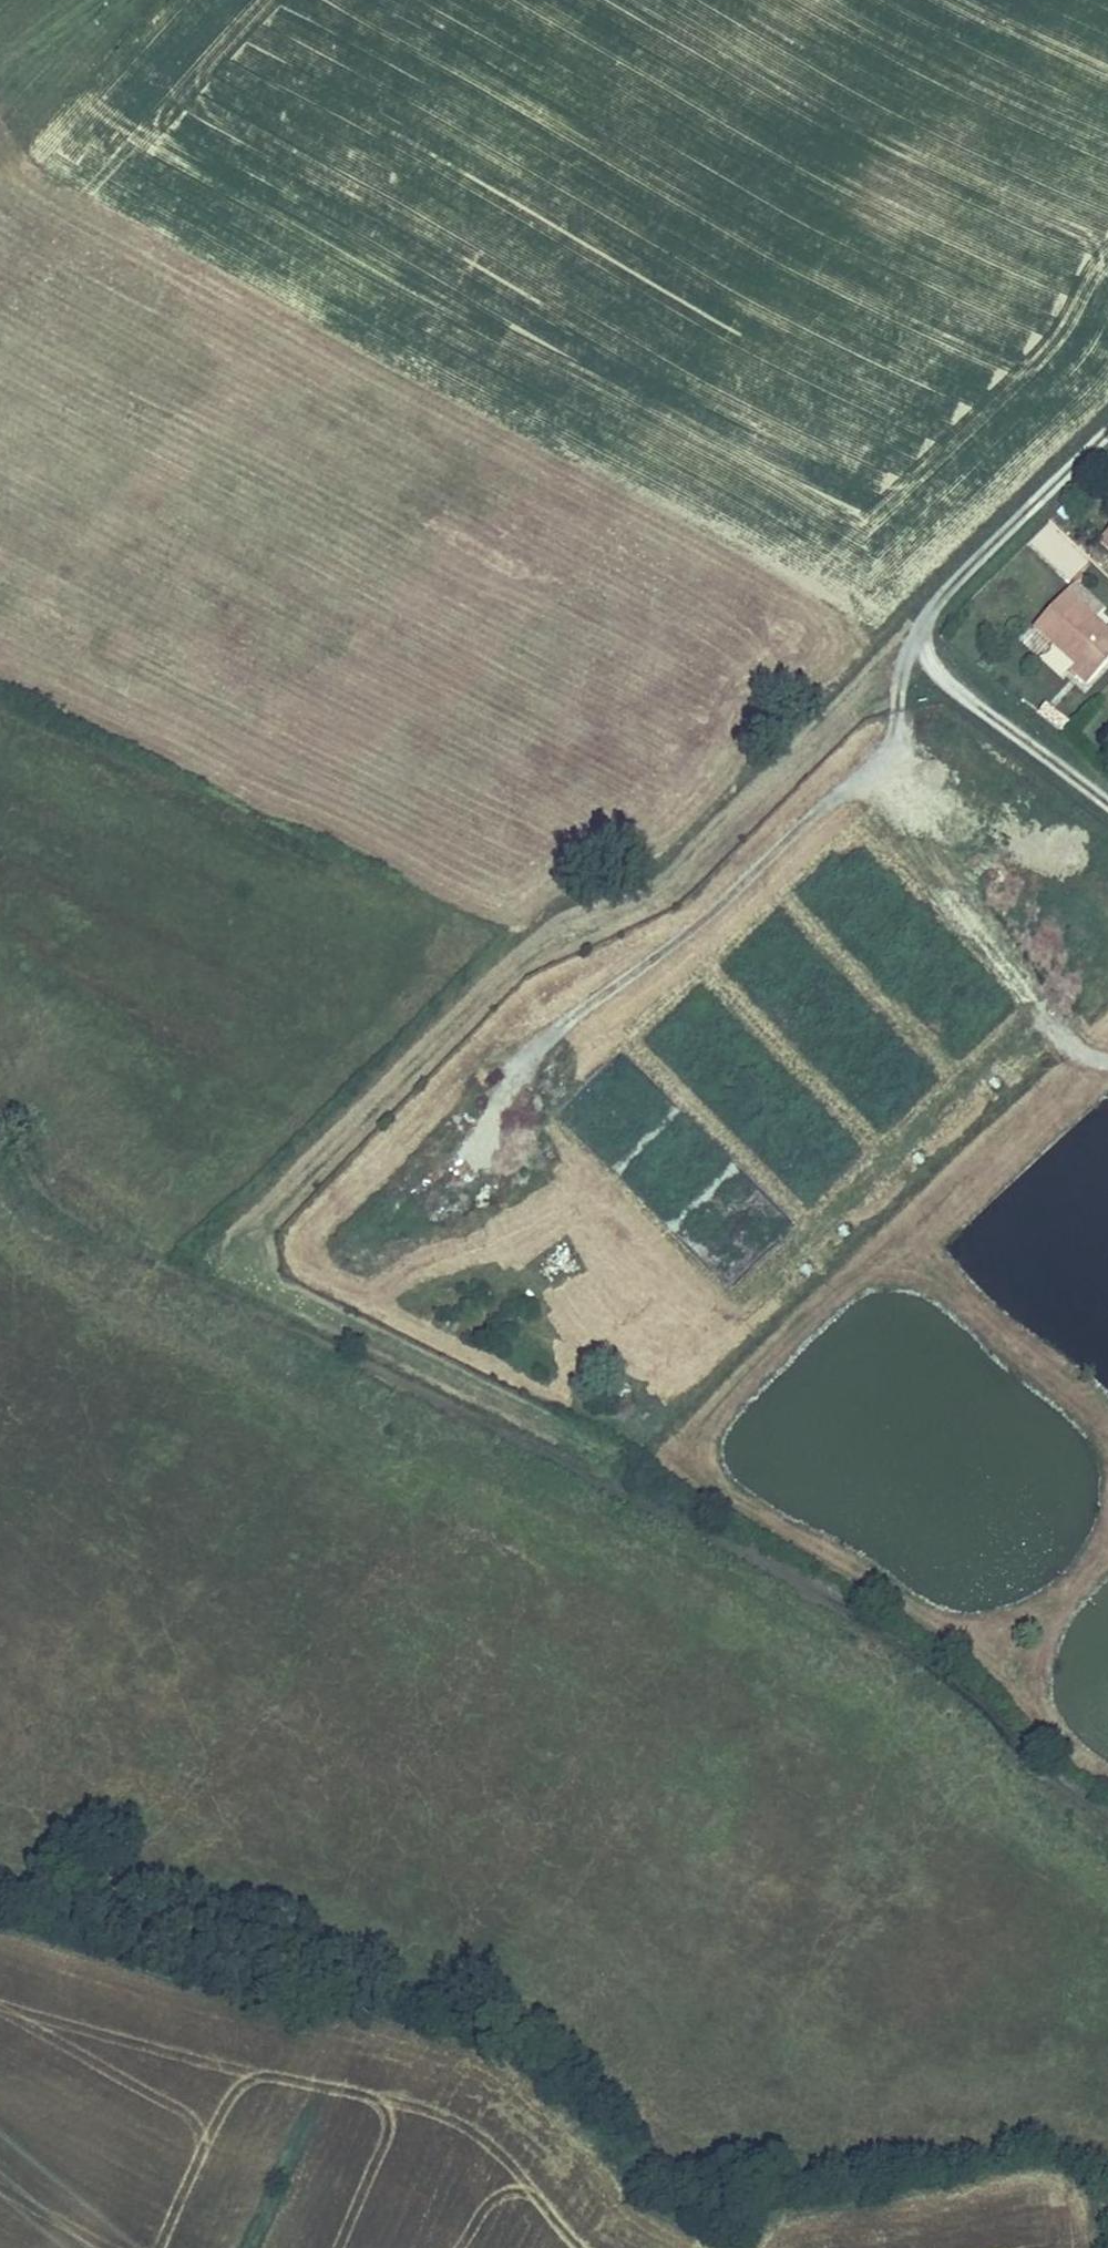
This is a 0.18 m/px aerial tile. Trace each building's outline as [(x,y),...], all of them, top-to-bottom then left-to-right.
[(1072,603),(1037,639),(1079,679),(1073,685),(1090,702),(1107,683),(1107,637),(1102,632),(1072,603)]
